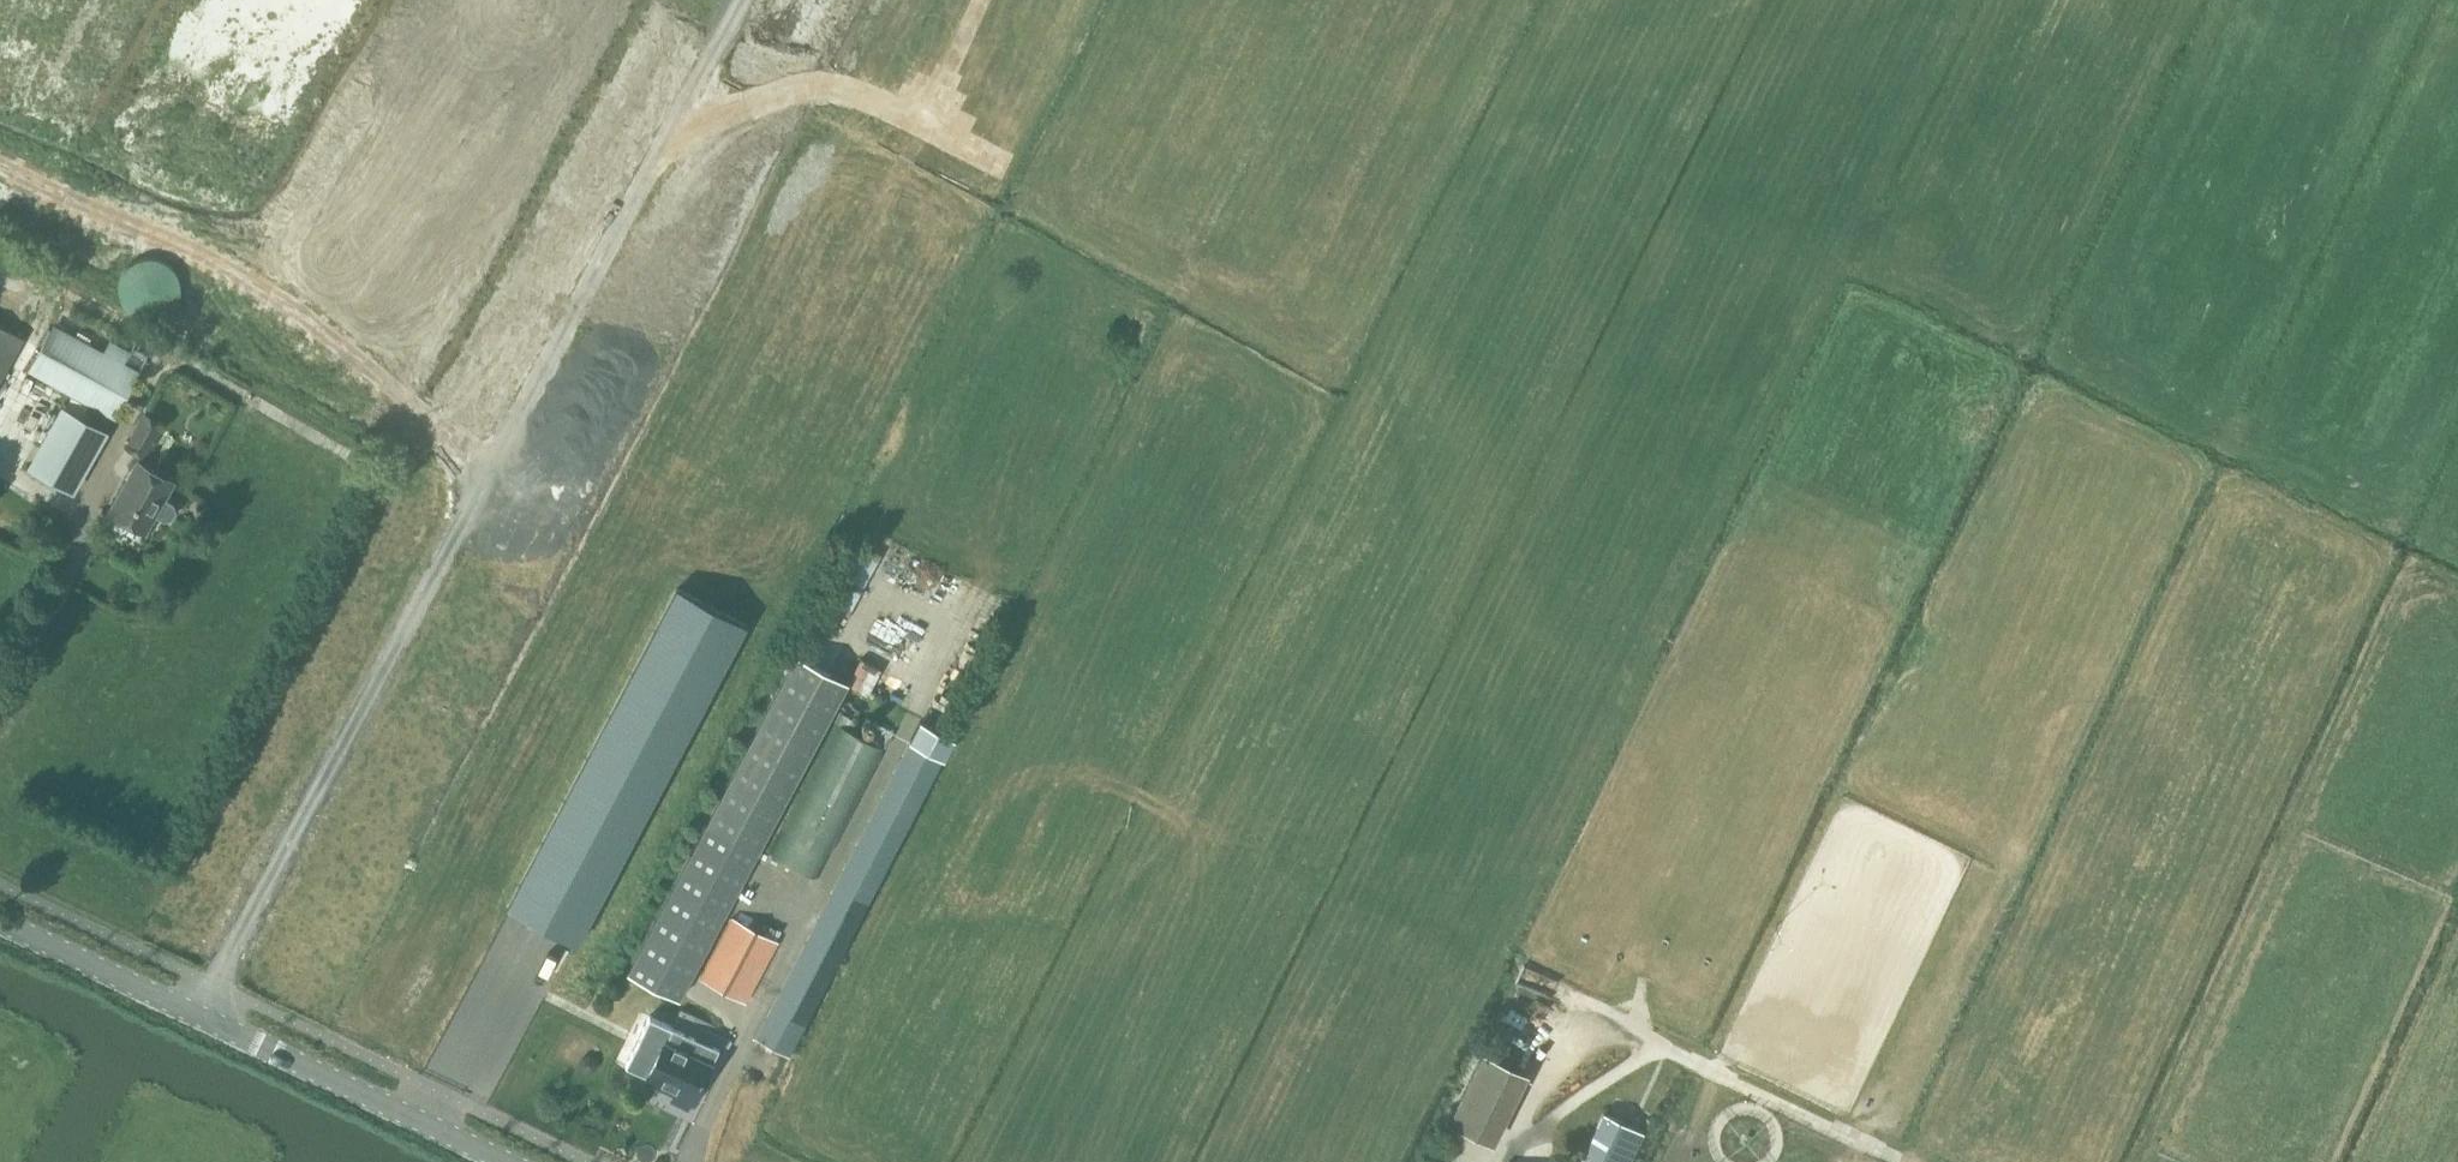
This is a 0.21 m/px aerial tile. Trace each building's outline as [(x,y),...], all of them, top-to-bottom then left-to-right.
[(175,290),(175,289),(174,283),(172,276),(169,270),(165,266),(156,260),(149,257),(145,257),(139,257),(132,259),(128,261),(121,265),(117,270),(114,276),(112,282),(111,289),(112,294),(114,301),(120,311),(124,314),(129,317),(136,319),(141,320),(147,320),(153,319),(158,316),(163,313),(167,309),(171,303),(173,298),(175,290)] [(29,366),(113,413),(137,370),(125,364),(131,353),(110,341),(104,352),(53,324),(29,366)] [(21,337),(0,326),(0,376),(21,337)] [(60,404),(25,468),(68,492),(103,428),(60,404)] [(143,456),(161,421),(143,412),(126,447),(143,456)] [(162,496),(172,479),(139,460),(111,510),(144,529),(153,512),(164,518),(171,516),(175,509),(173,502),(162,496)] [(843,571),(869,581),(880,554),(854,544),(843,571)] [(677,588),(508,906),(577,943),(746,625),(677,588)] [(793,653),(706,821),(628,970),(679,997),(844,679),(793,653)] [(851,682),(870,691),(882,664),(862,656),(851,682)] [(804,941),(756,1035),(785,1050),(789,1052),(837,958),(906,826),(916,807),(921,798),(943,755),(953,737),(955,733),(948,729),(922,715),(921,716),(920,719),(910,737),(804,941)] [(884,752),(837,727),(769,856),(816,881),(884,752)] [(745,997),(776,939),(733,917),(703,975),(745,997)] [(650,1016),(626,1064),(675,1088),(671,1095),(686,1103),(690,1095),(695,1097),(719,1049),(650,1016)] [(1482,1051),(1448,1122),(1493,1144),(1528,1073),(1482,1051)] [(1644,1131),(1605,1112),(1580,1161),(1629,1161),(1644,1131)]
